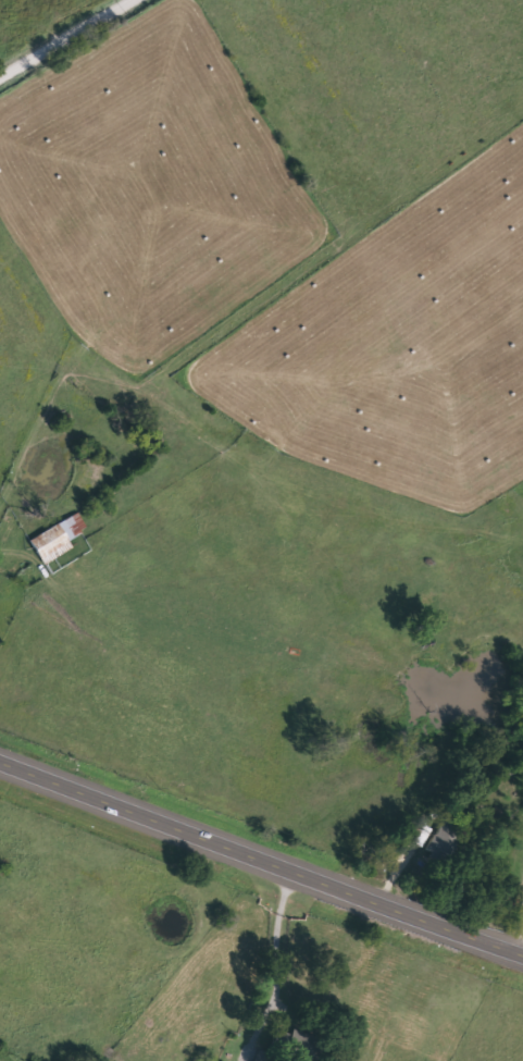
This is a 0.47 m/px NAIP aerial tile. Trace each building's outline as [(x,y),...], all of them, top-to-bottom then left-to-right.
[(42,565),(29,540),(77,513),(87,529),(67,540),(73,548),(42,565)] [(408,838),(418,822),(432,830),(422,847),(408,838)] [(429,858),(451,865),(462,831),(440,823),(429,858)] [(282,1052),(279,1060),(255,1060),(259,1051),(266,1053),(276,1028),(291,1034),(292,1029),(321,1040),(313,1060),(304,1060),(282,1052)]
